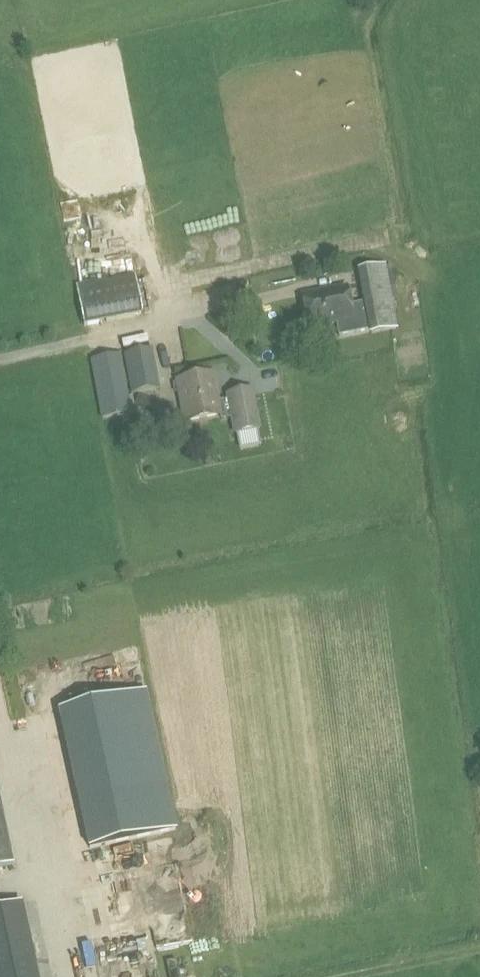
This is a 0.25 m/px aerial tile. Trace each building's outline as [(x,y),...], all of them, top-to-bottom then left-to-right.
[(369,329),(370,332),(397,327),(384,264),(357,269),(364,302),(369,329)] [(84,325),(144,314),(135,272),(75,284),(84,325)] [(369,329),(364,302),(351,304),(348,286),(304,294),(310,326),(335,321),(338,336),(369,329)] [(160,388),(152,347),(123,351),(131,393),(156,388),(156,389),(160,388)] [(121,352),(89,358),(100,418),(133,413),(121,352)] [(214,372),(176,379),(184,421),(222,414),(219,400),(214,372)] [(229,398),(219,400),(222,414),(223,417),(233,415),(236,431),(260,426),(253,388),(228,393),(229,398)] [(134,406),(154,414),(158,401),(139,394),(134,406)] [(166,784),(80,803),(90,848),(175,829),(166,784)] [(13,865),(4,825),(0,825),(0,867),(13,865)] [(21,903),(0,908),(0,976),(38,976),(21,903)] [(130,933),(134,956),(154,953),(150,929),(130,933)]
